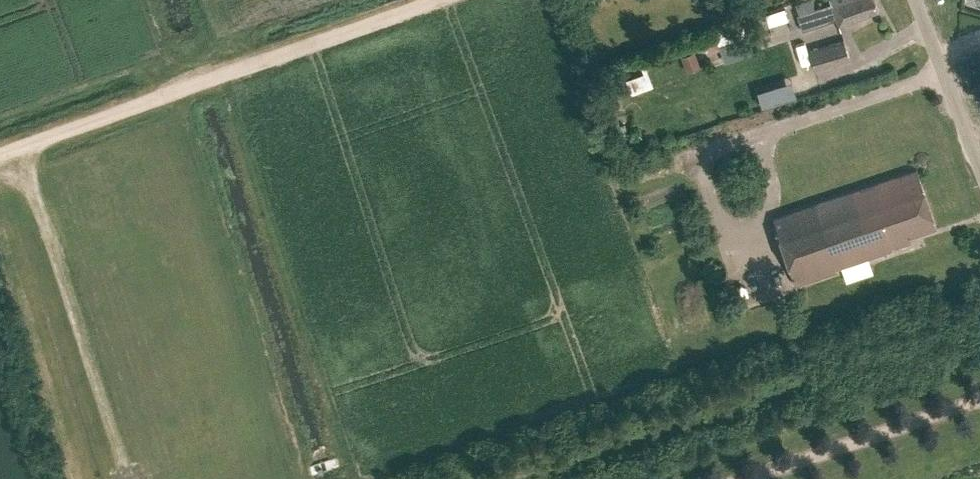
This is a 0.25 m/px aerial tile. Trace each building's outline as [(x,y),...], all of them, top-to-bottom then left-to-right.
[(576,8),(594,1),(593,0),(572,0),(576,8)] [(798,13),(814,8),(811,0),(800,0),(794,2),(798,13)] [(874,0),(829,0),(830,3),(796,15),(802,31),(836,19),(840,31),(859,24),(857,18),(878,11),(874,0)] [(741,21),(714,30),(719,45),(746,36),(741,21)] [(815,71),(849,60),(843,40),(809,51),(815,71)] [(679,48),(686,71),(700,66),(695,50),(692,51),(690,44),(679,48)] [(648,71),(626,79),(632,93),(653,86),(648,71)] [(936,226),(916,170),(773,218),(795,284),(835,271),(835,268),(891,249),(890,247),(910,240),(908,235),(936,226)]
